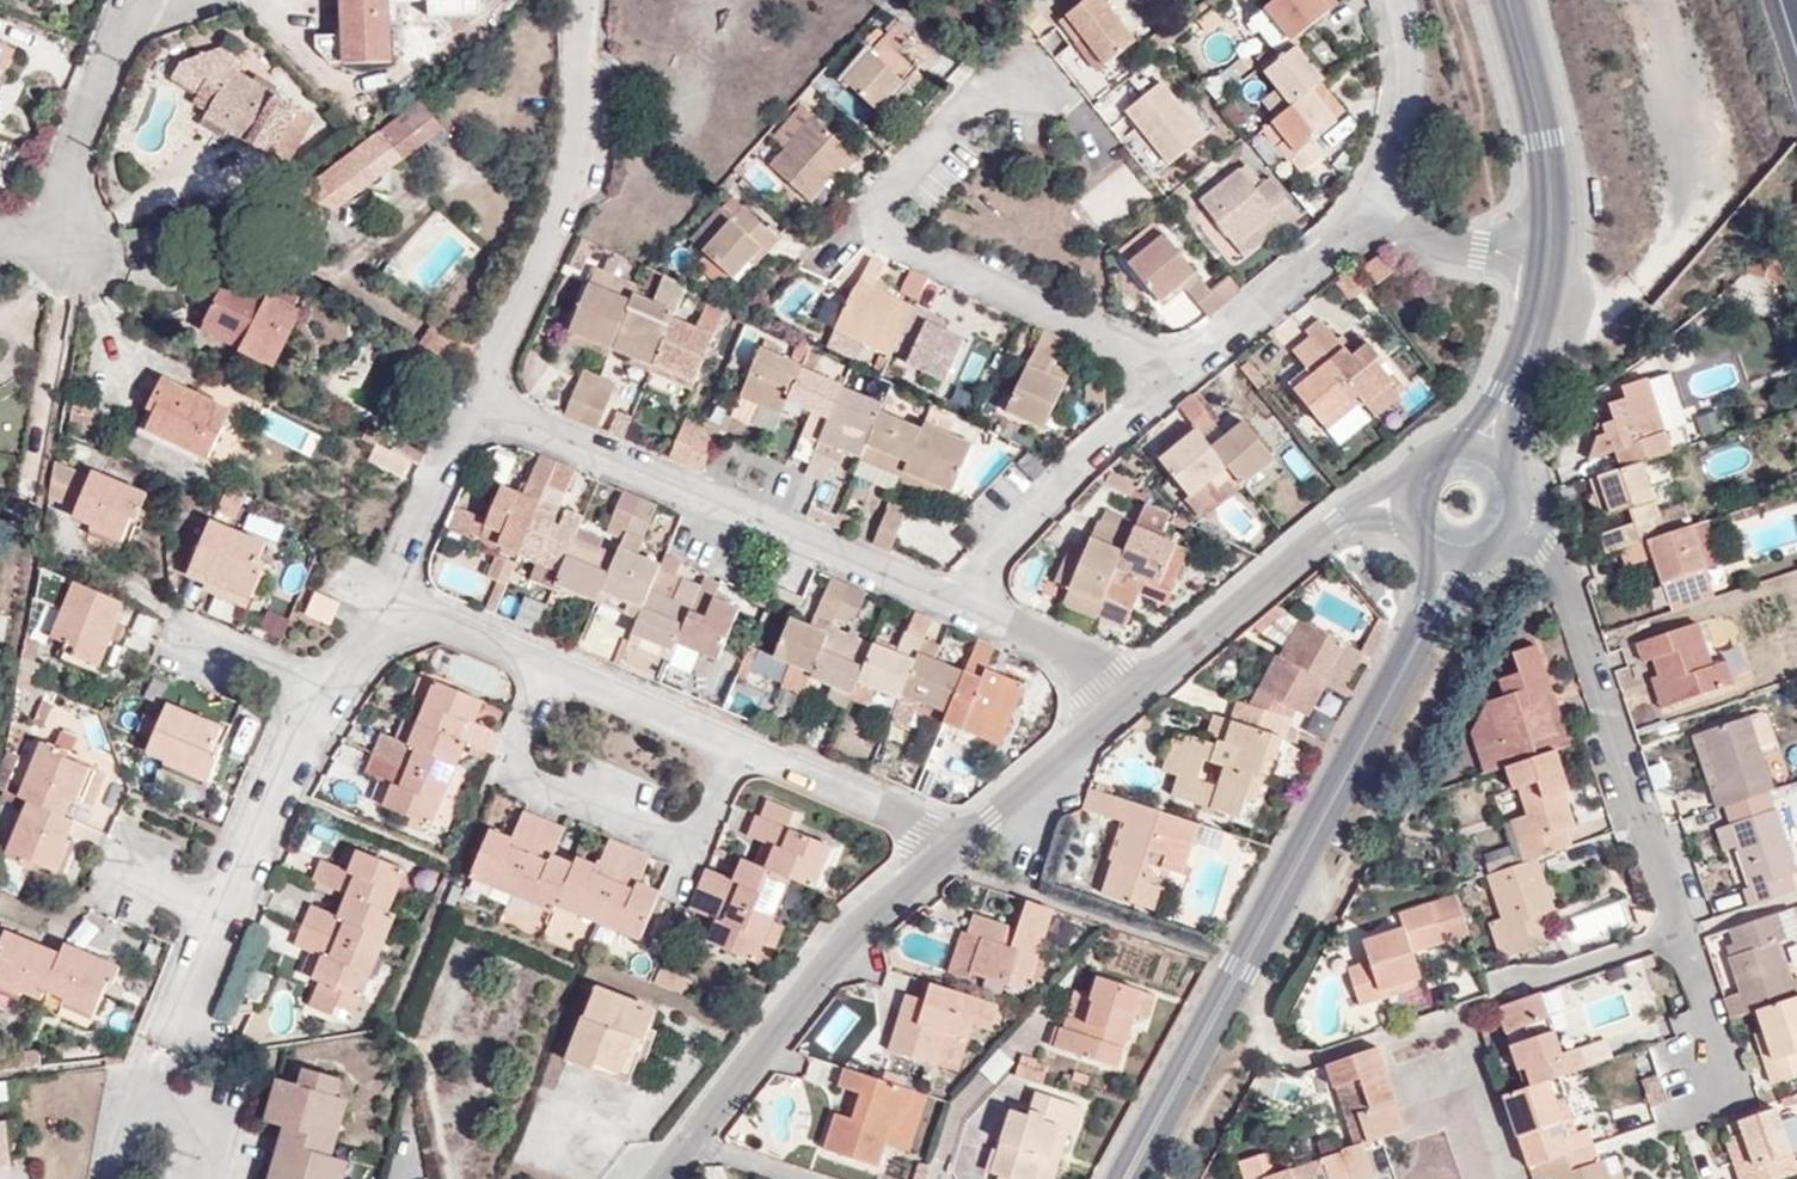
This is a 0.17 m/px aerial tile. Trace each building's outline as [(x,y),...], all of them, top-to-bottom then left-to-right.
[(390,62),(389,28),(388,0),(343,0),(345,44),(346,61),(346,63),(390,62)] [(412,0),(388,0),(389,28),(412,28),(412,0)] [(1106,0),(1087,0),(1058,22),(1075,44),(1083,37),(1104,65),(1136,40),(1106,0)] [(1284,29),(1293,41),(1340,5),(1336,0),(1276,0),(1267,7),(1284,29)] [(1255,16),(1272,37),(1284,29),(1267,7),(1255,16)] [(896,51),(913,32),(896,20),(843,80),(884,119),(923,76),(896,51)] [(1178,23),(1163,36),(1169,44),(1184,33),(1178,23)] [(1293,41),(1260,67),(1265,75),(1298,48),(1293,41)] [(333,44),(334,61),(346,61),(345,44),(333,44)] [(1078,45),(1066,53),(1095,96),(1107,88),(1078,45)] [(0,46),(0,77),(12,52),(0,46)] [(1298,48),(1265,75),(1292,108),(1313,90),(1323,82),(1324,81),(1298,48)] [(175,71),(203,86),(198,93),(192,104),(206,112),(202,117),(228,132),(268,155),(297,109),(231,71),(237,61),(218,50),(181,61),(175,71)] [(175,71),(171,78),(198,93),(203,86),(175,71)] [(1198,142),(1177,116),(1186,108),(1164,80),(1126,111),(1168,165),(1198,142)] [(1338,121),(1347,113),(1323,82),(1313,90),(1338,121)] [(1315,139),(1338,121),(1313,90),(1292,108),(1273,123),(1297,154),(1290,159),(1301,174),(1327,153),(1315,139)] [(442,129),(421,101),(277,212),(298,240),(442,129)] [(778,131),(790,142),(813,117),(801,107),(778,131)] [(1198,142),(1207,135),(1186,108),(1177,116),(1198,142)] [(1242,120),(1233,109),(1227,113),(1236,125),(1242,120)] [(224,138),(228,132),(202,117),(199,123),(224,138)] [(857,158),(813,117),(790,142),(769,164),(810,201),(842,167),(845,171),(857,158)] [(1262,131),(1286,162),(1290,159),(1297,154),(1273,123),(1262,131)] [(1261,186),(1246,167),(1199,205),(1241,255),(1257,241),(1251,233),(1276,214),(1282,222),(1286,227),(1298,217),(1269,181),(1261,186)] [(731,195),(691,237),(703,249),(744,206),(731,195)] [(768,253),(780,238),(744,206),(703,249),(733,278),(748,261),(762,247),(768,253)] [(1257,241),(1282,222),(1276,214),(1251,233),(1257,241)] [(1160,303),(1184,284),(1196,273),(1165,234),(1129,263),(1160,303)] [(748,261),(755,268),(768,253),(762,247),(748,261)] [(692,260),(723,289),(733,278),(703,249),(692,260)] [(1395,270),(1381,253),(1363,267),(1375,285),(1395,270)] [(1785,283),(1778,262),(1762,256),(1749,268),(1785,283)] [(876,282),(882,267),(869,261),(825,348),(851,361),(859,343),(888,355),(892,349),(912,305),(882,290),(884,287),(876,282)] [(914,300),(924,279),(910,272),(900,294),(914,300)] [(1199,302),(1212,292),(1196,273),(1184,284),(1199,302)] [(664,275),(653,300),(636,292),(632,302),(613,348),(629,355),(653,365),(673,319),(687,285),(664,275)] [(1236,294),(1226,281),(1199,302),(1196,305),(1207,318),(1236,294)] [(632,302),(590,283),(570,330),(613,348),(632,302)] [(273,368),(301,312),(259,290),(254,300),(226,284),(202,329),(273,368)] [(701,305),(692,327),(712,335),(721,313),(701,305)] [(927,321),(931,313),(912,305),(892,349),(910,357),(907,364),(945,383),(966,338),(944,328),(927,321)] [(944,328),(946,321),(931,313),(927,321),(944,328)] [(1319,317),(1305,331),(1309,336),(1364,403),(1389,384),(1393,381),(1378,362),(1382,358),(1368,342),(1358,351),(1352,357),(1339,341),(1319,317)] [(693,382),(712,335),(692,327),(673,319),(653,365),(676,374),(693,382)] [(570,330),(566,340),(608,359),(613,348),(570,330)] [(1060,342),(1042,334),(1005,412),(1043,430),(1069,374),(1051,365),(1060,342)] [(1289,384),(1327,431),(1364,403),(1309,336),(1292,351),(1305,369),(1289,384)] [(1358,351),(1346,336),(1339,341),(1352,357),(1358,351)] [(799,369),(801,366),(760,348),(730,415),(771,433),(787,398),(799,369)] [(629,355),(625,364),(649,374),(651,371),(653,365),(629,355)] [(1250,360),(1240,368),(1259,391),(1268,384),(1250,360)] [(651,371),(673,382),(676,374),(653,365),(651,371)] [(807,420),(800,437),(817,444),(841,387),(799,369),(787,398),(800,404),(811,410),(807,420)] [(598,385),(581,377),(564,415),(582,423),(596,388),(598,385)] [(159,400),(146,428),(186,448),(206,459),(228,412),(161,378),(152,395),(159,400)] [(1589,459),(1616,450),(1623,466),(1642,459),(1671,450),(1647,380),(1622,388),(1626,399),(1609,404),(1614,420),(1602,425),(1605,433),(1597,436),(1589,459)] [(1399,396),(1389,384),(1364,403),(1375,415),(1399,396)] [(880,411),(883,405),(841,387),(817,444),(834,451),(859,461),(880,411)] [(598,429),(612,394),(596,388),(582,423),(598,429)] [(136,433),(182,457),(186,448),(146,428),(159,400),(152,395),(145,409),(147,411),(136,433)] [(1214,425),(1191,396),(1178,407),(1196,429),(1202,436),(1214,425)] [(89,417),(91,406),(67,402),(66,414),(89,417)] [(800,404),(796,416),(807,420),(811,410),(800,404)] [(903,471),(921,429),(880,411),(859,461),(900,479),(903,471)] [(619,415),(612,434),(622,439),(630,420),(619,415)] [(704,422),(687,415),(684,423),(700,430),(704,422)] [(718,437),(721,429),(704,422),(700,430),(718,437)] [(952,492),(972,443),(924,422),(921,429),(903,471),(942,487),(952,492)] [(1274,459),(1243,422),(1211,447),(1235,477),(1242,486),(1274,459)] [(668,457),(686,465),(700,430),(684,423),(668,457)] [(1602,425),(1594,428),(1597,436),(1605,433),(1602,425)] [(1218,490),(1235,477),(1211,447),(1202,436),(1196,429),(1159,459),(1191,498),(1210,481),(1218,490)] [(372,442),(375,435),(363,430),(360,436),(372,442)] [(702,472),(718,437),(700,430),(686,465),(702,472)] [(395,444),(391,452),(420,466),(423,458),(395,444)] [(804,475),(821,482),(834,451),(817,444),(804,475)] [(400,478),(408,462),(376,445),(371,455),(378,459),(379,468),(400,478)] [(518,491),(503,485),(485,527),(502,536),(498,545),(519,555),(538,507),(543,496),(556,463),(539,456),(528,484),(523,495),(518,491)] [(1642,459),(1623,466),(1591,476),(1597,493),(1604,515),(1628,507),(1633,522),(1600,534),(1606,552),(1619,548),(1658,535),(1653,522),(1661,519),(1659,513),(1642,459)] [(899,482),(900,479),(859,461),(853,474),(894,493),(899,482)] [(561,504),(574,471),(556,463),(543,496),(561,504)] [(91,529),(89,542),(113,552),(129,516),(136,519),(141,507),(145,497),(92,475),(86,477),(55,465),(49,500),(74,509),(69,519),(91,529)] [(899,482),(938,498),(942,487),(903,471),(900,479),(899,482)] [(528,484),(522,481),(518,491),(523,495),(528,484)] [(245,493),(227,486),(222,499),(239,506),(245,493)] [(623,540),(626,531),(640,498),(624,491),(607,533),(623,540)] [(1587,496),(1594,518),(1604,515),(1597,493),(1587,496)] [(644,540),(659,506),(640,498),(626,531),(644,540)] [(234,519),(239,506),(222,499),(216,511),(234,519)] [(146,510),(141,507),(136,519),(141,521),(146,510)] [(554,523),(557,515),(538,507),(519,555),(537,563),(560,573),(575,538),(580,526),(583,519),(565,512),(560,525),(554,523)] [(873,543),(890,551),(900,526),(904,515),(888,508),(873,543)] [(1679,528),(1672,508),(1659,513),(1661,519),(1653,522),(1658,535),(1679,528)] [(1134,525),(1105,512),(1101,522),(1130,536),(1134,525)] [(475,542),(481,528),(456,517),(449,531),(475,542)] [(1706,568),(1725,571),(1708,519),(1694,523),(1706,568)] [(261,572),(254,567),(258,558),(263,544),(211,520),(192,566),(208,574),(206,579),(250,598),(261,572)] [(1066,554),(1055,580),(1068,586),(1102,601),(1111,581),(1116,569),(1130,536),(1101,522),(1097,521),(1086,550),(1081,561),(1072,557),(1066,554)] [(1679,528),(1658,535),(1619,548),(1626,567),(1644,561),(1654,557),(1657,568),(1662,583),(1706,568),(1694,523),(1679,528)] [(1157,587),(1176,543),(1134,525),(1130,536),(1116,569),(1142,581),(1157,587)] [(600,549),(604,537),(580,526),(575,538),(600,549)] [(899,554),(908,530),(900,526),(890,551),(899,554)] [(478,543),(495,550),(498,545),(502,536),(485,527),(478,543)] [(637,555),(644,540),(626,531),(623,540),(620,547),(637,555)] [(560,573),(556,583),(597,601),(602,589),(616,555),(600,549),(575,538),(560,573)] [(1086,550),(1077,545),(1072,557),(1081,561),(1086,550)] [(637,555),(620,547),(616,555),(602,589),(643,607),(650,590),(653,584),(660,565),(637,555)] [(682,561),(665,554),(660,565),(653,584),(668,592),(676,577),(682,561)] [(1644,561),(1647,571),(1657,568),(1654,557),(1644,561)] [(261,572),(265,562),(258,558),(254,567),(261,572)] [(511,567),(495,560),(486,580),(502,587),(511,567)] [(537,563),(529,580),(553,591),(556,583),(560,573),(537,563)] [(206,579),(208,574),(192,566),(187,577),(203,585),(206,579)] [(1715,595),(1706,568),(1662,583),(1671,610),(1715,595)] [(1137,592),(1142,581),(1116,569),(1111,581),(1137,592)] [(676,577),(668,592),(653,584),(650,590),(673,601),(683,580),(676,577)] [(720,583),(705,577),(700,588),(677,641),(716,659),(736,609),(723,603),(713,600),(717,592),(720,583)] [(817,612),(834,619),(848,586),(831,578),(817,612)] [(202,589),(246,608),(250,598),(206,579),(203,585),(202,589)] [(683,580),(673,601),(650,590),(643,607),(638,618),(632,632),(674,650),(677,641),(700,588),(683,580)] [(113,620),(121,601),(73,581),(50,635),(64,642),(76,647),(74,654),(73,656),(98,666),(117,622),(113,620)] [(1122,627),(1137,592),(1111,581),(1102,601),(1096,616),(1122,627)] [(851,627),(866,593),(848,586),(834,619),(851,627)] [(1068,586),(1061,607),(1094,622),(1096,616),(1102,601),(1068,586)] [(638,618),(643,607),(602,589),(597,601),(638,618)] [(330,625),(340,602),(316,591),(307,614),(330,625)] [(723,603),(725,595),(717,592),(713,600),(723,603)] [(931,620),(912,612),(904,631),(923,639),(931,620)] [(790,617),(774,657),(791,665),(811,675),(828,634),(790,617)] [(1308,623),(1300,619),(1280,657),(1287,662),(1308,623)] [(1307,716),(1345,644),(1308,623),(1287,662),(1280,657),(1278,656),(1260,689),(1307,716)] [(1642,662),(1653,658),(1659,676),(1669,704),(1735,683),(1727,660),(1712,665),(1698,623),(1636,643),(1642,662)] [(859,634),(849,630),(846,638),(856,642),(859,634)] [(846,638),(830,631),(828,634),(811,675),(810,677),(852,696),(857,683),(872,648),(856,642),(846,638)] [(894,654),(873,645),(872,648),(857,683),(873,689),(898,699),(900,694),(923,639),(904,631),(894,654)] [(1025,684),(986,669),(995,646),(978,638),(964,672),(947,714),(943,722),(962,730),(982,739),(985,740),(995,714),(1010,720),(1025,684)] [(935,659),(941,646),(923,639),(900,694),(920,703),(947,714),(964,672),(935,659)] [(33,660),(36,641),(24,640),(20,659),(33,660)] [(711,672),(716,659),(677,641),(674,650),(671,655),(711,672)] [(64,642),(62,648),(74,654),(76,647),(64,642)] [(1496,680),(1502,697),(1484,704),(1505,767),(1555,750),(1569,745),(1565,731),(1556,733),(1544,696),(1552,693),(1536,645),(1512,652),(1519,673),(1496,680)] [(791,665),(783,684),(804,693),(807,686),(810,677),(811,675),(791,665)] [(423,669),(410,701),(425,708),(436,681),(438,675),(423,669)] [(1650,678),(1660,708),(1669,704),(1659,676),(1650,678)] [(852,696),(810,677),(807,686),(849,704),(850,701),(852,696)] [(468,743),(492,753),(501,733),(476,723),(468,719),(477,698),(436,681),(425,708),(419,722),(468,743)] [(865,708),(873,689),(857,683),(852,696),(850,701),(865,708)] [(1565,731),(1552,693),(1544,696),(1556,733),(1565,731)] [(916,716),(920,703),(900,694),(898,699),(895,707),(916,716)] [(476,723),(484,701),(477,698),(468,719),(476,723)] [(1289,718),(1237,701),(1230,720),(1283,738),(1286,727),(1289,718)] [(1484,704),(1469,733),(1483,775),(1505,767),(1484,704)] [(218,757),(209,753),(214,741),(220,728),(168,706),(150,751),(167,760),(166,764),(207,783),(218,757)] [(985,740),(999,746),(1010,720),(995,714),(985,740)] [(1755,720),(1767,751),(1783,746),(1772,714),(1755,720)] [(1283,738),(1230,720),(1215,715),(1208,736),(1203,733),(1201,739),(1176,731),(1163,771),(1178,775),(1172,796),(1238,818),(1245,797),(1257,801),(1264,777),(1259,775),(1266,756),(1277,760),(1283,738)] [(1717,787),(1709,790),(1715,808),(1722,806),(1768,791),(1772,789),(1748,717),(1699,734),(1717,787)] [(410,744),(382,734),(375,751),(451,782),(468,743),(419,722),(410,744)] [(1295,742),(1298,731),(1286,727),(1283,738),(1295,742)] [(957,738),(979,747),(982,739),(962,730),(957,738)] [(1699,734),(1691,737),(1709,790),(1717,787),(1699,734)] [(218,757),(224,745),(214,741),(209,753),(218,757)] [(57,754),(58,749),(41,742),(18,796),(31,801),(63,814),(72,797),(77,797),(91,803),(103,774),(57,754)] [(1535,836),(1516,843),(1523,863),(1536,859),(1572,845),(1566,831),(1573,828),(1562,794),(1569,791),(1555,750),(1505,767),(1513,791),(1519,789),(1527,815),(1535,836)] [(428,823),(433,825),(451,782),(375,751),(367,772),(391,782),(383,804),(411,816),(428,823)] [(1264,777),(1270,780),(1277,760),(1266,756),(1259,775),(1264,777)] [(1113,788),(1097,782),(1094,791),(1105,794),(1111,796),(1113,788)] [(1105,794),(1094,791),(1089,789),(1082,809),(1099,814),(1105,794)] [(1775,810),(1768,791),(1722,806),(1729,826),(1775,810)] [(1162,868),(1187,876),(1205,826),(1111,796),(1105,794),(1099,814),(1124,822),(1122,829),(1118,828),(1114,841),(1118,842),(1117,847),(1112,846),(1107,860),(1111,862),(1101,893),(1122,900),(1123,896),(1129,898),(1129,902),(1153,910),(1158,895),(1155,893),(1156,885),(1152,883),(1141,872),(1149,850),(1165,855),(1162,868)] [(773,845),(781,849),(772,871),(790,879),(812,888),(830,845),(792,830),(786,827),(794,810),(767,799),(760,816),(756,815),(747,834),(773,845)] [(66,839),(73,819),(63,814),(31,801),(6,856),(22,864),(24,857),(35,861),(56,871),(70,841),(66,839)] [(472,876),(513,894),(545,819),(523,810),(511,837),(492,828),(472,876)] [(792,830),(799,813),(794,810),(786,827),(792,830)] [(1065,828),(1084,819),(1080,810),(1061,819),(1065,828)] [(1749,887),(1740,890),(1747,907),(1795,891),(1790,876),(1796,874),(1775,810),(1729,826),(1736,848),(1736,849),(1749,887)] [(1527,815),(1508,821),(1516,843),(1535,836),(1527,815)] [(407,825),(423,833),(428,823),(411,816),(407,825)] [(552,854),(565,827),(545,819),(513,894),(554,912),(557,906),(571,872),(549,862),(552,854)] [(1713,830),(1722,853),(1736,848),(1729,826),(1713,830)] [(598,864),(595,873),(574,864),(571,872),(557,906),(598,924),(631,847),(609,839),(598,864)] [(772,871),(781,849),(773,845),(764,868),(772,871)] [(638,880),(650,854),(631,847),(598,924),(636,941),(654,899),(634,889),(638,880)] [(348,871),(321,861),(313,880),(346,893),(355,897),(388,911),(405,870),(357,850),(348,871)] [(571,872),(574,864),(552,854),(549,862),(571,872)] [(598,864),(578,855),(574,864),(595,873),(598,864)] [(1513,855),(1484,865),(1488,876),(1517,865),(1513,855)] [(22,864),(32,869),(35,861),(24,857),(22,864)] [(749,861),(741,858),(732,879),(740,882),(749,861)] [(1536,859),(1523,863),(1517,865),(1488,876),(1502,919),(1513,952),(1548,941),(1544,926),(1539,916),(1548,912),(1553,911),(1536,859)] [(740,882),(732,879),(707,867),(698,890),(773,921),(790,879),(772,871),(764,868),(749,861),(740,882)] [(656,895),(659,889),(638,880),(634,889),(654,899),(656,895)] [(716,919),(708,940),(757,961),(773,921),(698,890),(689,909),(716,919)] [(355,897),(346,893),(337,916),(345,919),(355,897)] [(337,916),(311,905),(303,925),(378,955),(395,914),(388,911),(355,897),(345,919),(337,916)] [(1052,915),(1054,910),(1026,901),(1011,947),(1008,958),(998,954),(1002,943),(1008,924),(973,913),(966,933),(961,930),(947,972),(968,980),(970,972),(1008,985),(1012,972),(1031,980),(1046,933),(1052,915)] [(1413,955),(1443,944),(1442,940),(1433,914),(1429,904),(1399,914),(1403,929),(1363,942),(1370,962),(1347,969),(1360,1006),(1382,1000),(1381,992),(1420,977),(1413,955)] [(1445,909),(1433,914),(1442,940),(1455,936),(1445,909)] [(1796,936),(1796,925),(1792,909),(1778,913),(1785,939),(1796,936)] [(1544,926),(1552,923),(1548,912),(1539,916),(1544,926)] [(1739,954),(1729,956),(1742,994),(1748,1013),(1757,1010),(1793,997),(1786,980),(1773,943),(1785,939),(1778,913),(1732,929),(1739,954)] [(1053,935),(1060,917),(1052,915),(1046,933),(1053,935)] [(1487,924),(1498,957),(1513,952),(1502,919),(1487,924)] [(757,961),(768,966),(784,926),(773,921),(757,961)] [(361,997),(378,955),(303,925),(295,944),(321,955),(313,977),(361,997)] [(1732,929),(1722,932),(1729,956),(1739,954),(1732,929)] [(46,988),(60,956),(4,930),(0,938),(0,949),(3,950),(0,957),(0,986),(21,996),(24,990),(41,998),(46,988)] [(1011,947),(1002,943),(998,954),(1008,958),(1011,947)] [(113,983),(119,967),(65,945),(60,956),(46,988),(65,996),(63,1000),(93,1013),(103,992),(106,981),(113,983)] [(682,993),(688,978),(660,966),(654,982),(682,993)] [(1005,993),(1024,998),(1031,980),(1012,972),(1008,985),(1005,993)] [(1786,980),(1793,997),(1796,996),(1796,976),(1786,980)] [(1116,1067),(1133,1015),(1141,991),(1097,977),(1091,997),(1074,991),(1056,1047),(1116,1067)] [(1407,1016),(1432,1008),(1420,977),(1381,992),(1382,1000),(1400,994),(1407,1016)] [(931,983),(923,980),(917,998),(925,1001),(931,983)] [(103,992),(108,994),(113,983),(106,981),(103,992)] [(931,983),(925,1001),(917,998),(906,994),(888,1049),(958,1071),(973,1025),(989,1030),(991,1023),(997,1004),(931,983)] [(625,1084),(654,1010),(596,988),(567,1061),(625,1084)] [(1147,1020),(1155,996),(1141,991),(1133,1015),(1147,1020)] [(1523,1089),(1547,1081),(1586,1068),(1580,1048),(1563,1055),(1554,1031),(1540,1036),(1536,1023),(1550,1019),(1540,992),(1495,1008),(1504,1035),(1524,1027),(1529,1040),(1509,1047),(1523,1089)] [(1742,994),(1725,998),(1731,1017),(1748,1013),(1742,994)] [(354,1024),(362,1004),(342,995),(334,1015),(354,1024)] [(1793,997),(1757,1010),(1764,1029),(1775,1059),(1762,1063),(1770,1085),(1796,1076),(1796,996),(1793,997)] [(1005,1006),(997,1004),(991,1023),(1000,1026),(1005,1006)] [(1554,1031),(1550,1019),(1536,1023),(1540,1036),(1554,1031)] [(1764,1029),(1753,1034),(1762,1063),(1775,1059),(1764,1029)] [(38,1048),(17,1051),(10,1069),(40,1065),(38,1048)] [(1369,1110),(1358,1113),(1366,1142),(1406,1130),(1380,1049),(1328,1064),(1334,1088),(1360,1079),(1369,1110)] [(1035,1058),(1021,1054),(1018,1064),(1032,1069),(1035,1058)] [(1028,1081),(1032,1069),(1018,1064),(1015,1077),(1028,1081)] [(332,1157),(337,1141),(324,1137),(337,1096),(341,1079),(301,1067),(297,1085),(276,1079),(264,1121),(282,1126),(291,1129),(277,1178),(326,1178),(332,1157)] [(903,1087),(881,1080),(845,1069),(839,1087),(860,1093),(851,1118),(835,1113),(824,1149),(877,1166),(885,1144),(891,1125),(898,1127),(903,1111),(909,1112),(916,1091),(903,1087)] [(906,1078),(884,1071),(881,1080),(903,1087),(906,1078)] [(1351,1139),(1336,1143),(1339,1151),(1363,1143),(1366,1142),(1358,1113),(1369,1110),(1360,1079),(1334,1088),(1351,1139)] [(1527,1168),(1565,1155),(1592,1146),(1586,1128),(1577,1132),(1566,1136),(1554,1101),(1547,1081),(1523,1089),(1503,1097),(1527,1168)] [(1644,1085),(1651,1108),(1664,1104),(1656,1081),(1644,1085)] [(910,1151),(928,1095),(916,1091),(909,1112),(903,1111),(898,1127),(891,1125),(885,1144),(910,1151)] [(1045,1156),(1051,1158),(1061,1126),(1070,1130),(1073,1131),(1081,1106),(1036,1092),(1028,1115),(1010,1109),(996,1154),(992,1152),(985,1171),(990,1173),(996,1175),(1010,1178),(1038,1178),(1045,1156)] [(337,1141),(349,1100),(337,1096),(324,1137),(337,1141)] [(1577,1132),(1565,1098),(1554,1101),(1566,1136),(1577,1132)] [(1737,1172),(1740,1178),(1783,1178),(1796,1174),(1796,1169),(1794,1161),(1777,1108),(1736,1122),(1740,1135),(1751,1167),(1737,1172)] [(7,1123),(0,1124),(0,1167),(11,1166),(7,1123)] [(266,1178),(277,1178),(291,1129),(282,1126),(266,1178)] [(1038,1178),(1053,1178),(1070,1130),(1061,1126),(1051,1158),(1045,1156),(1038,1178)] [(1740,1135),(1726,1139),(1737,1172),(1751,1167),(1740,1135)] [(1374,1178),(1363,1143),(1339,1151),(1348,1178),(1373,1178),(1374,1178)] [(1339,1151),(1320,1158),(1326,1178),(1348,1178),(1339,1151)] [(1610,1178),(1604,1160),(1570,1171),(1565,1155),(1527,1168),(1531,1178),(1552,1178),(1554,1178),(1610,1178)] [(348,1162),(332,1157),(326,1178),(343,1178),(348,1162)] [(1320,1158),(1290,1168),(1294,1178),(1326,1178),(1320,1158)] [(913,1178),(926,1178),(929,1167),(930,1165),(918,1162),(913,1178)] [(1290,1168),(1262,1177),(1263,1178),(1294,1178),(1290,1168)]
